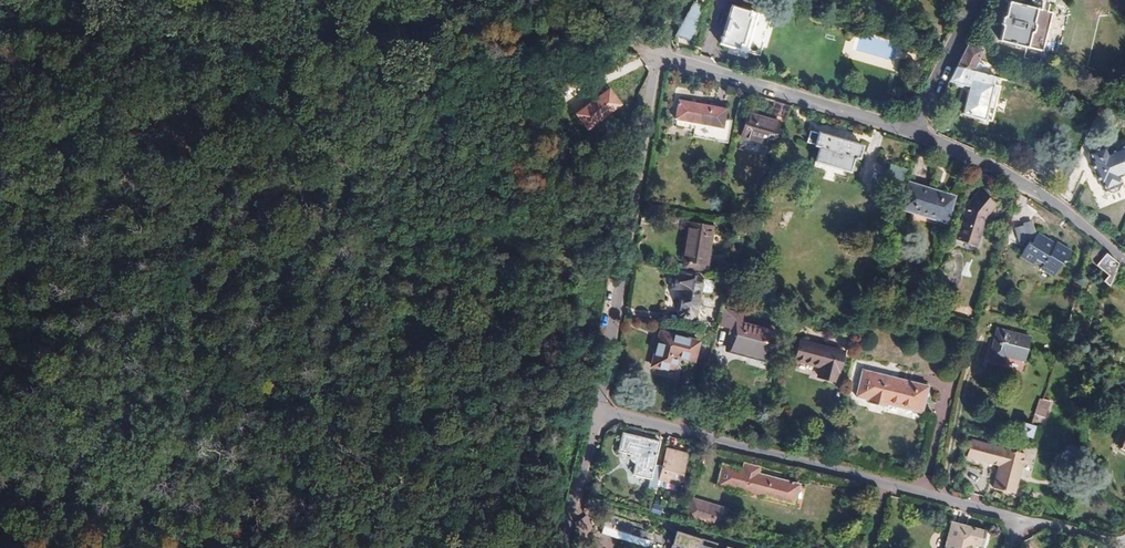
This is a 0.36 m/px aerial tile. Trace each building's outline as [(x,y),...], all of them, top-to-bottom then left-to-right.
[(693,2),(674,36),(692,41),(703,8),(693,2)] [(1041,11),(1008,3),(1004,18),(1002,19),(1000,25),(1000,26),(1002,28),(998,42),(1031,50),(1041,11)] [(730,6),(719,45),(759,56),(771,18),(730,6)] [(967,43),(956,66),(979,72),(983,67),(976,63),(982,51),(967,43)] [(956,66),(948,82),(954,83),(955,87),(962,88),(964,86),(970,88),(962,115),(991,123),(1000,88),(993,86),(996,76),(979,72),(956,66)] [(610,81),(602,89),(619,105),(626,96),(610,81)] [(709,141),(725,145),(730,123),(722,122),(725,111),(678,101),(674,121),(678,121),(676,129),(691,132),(690,139),(708,143),(709,141)] [(748,111),(740,137),(772,146),(779,121),(748,111)] [(818,134),(810,131),(806,142),(814,144),(814,146),(819,147),(812,169),(847,180),(853,158),(857,159),(861,146),(819,132),(818,134)] [(1115,146),(1124,142),(1123,138),(1113,142),(1115,146)] [(1124,142),(1115,146),(1105,150),(1103,144),(1082,153),(1086,160),(1084,161),(1095,185),(1096,184),(1099,192),(1107,194),(1116,191),(1118,182),(1116,176),(1124,172),(1124,142)] [(900,194),(906,171),(888,165),(881,189),(900,194)] [(953,197),(910,185),(902,211),(946,224),(953,197)] [(996,202),(980,191),(967,209),(957,239),(978,246),(988,215),(996,202)] [(713,227),(690,224),(684,262),(707,266),(713,227)] [(1022,259),(1034,266),(1036,264),(1044,269),(1042,272),(1054,279),(1064,264),(1066,265),(1073,256),(1058,246),(1057,248),(1040,237),(1033,247),(1031,246),(1022,259)] [(1116,264),(1094,245),(1088,261),(1108,277),(1106,282),(1109,284),(1116,264)] [(1036,264),(1034,266),(1042,272),(1044,269),(1036,264)] [(701,282),(673,278),(672,292),(682,293),(679,318),(696,320),(701,282)] [(743,315),(724,309),(719,326),(733,330),(728,349),(767,359),(775,333),(741,324),(743,315)] [(1031,341),(998,333),(990,362),(1006,366),(1008,358),(1025,363),(1031,341)] [(649,370),(671,376),(676,359),(691,364),(696,346),(659,336),(649,370)] [(844,351),(802,339),(796,359),(821,366),(819,375),(836,380),(844,351)] [(864,370),(857,397),(869,400),(868,403),(888,409),(889,405),(922,414),(929,387),(864,370)] [(1021,435),(1031,438),(1034,427),(1024,425),(1021,435)] [(655,490),(661,466),(653,464),(658,443),(624,434),(619,451),(625,453),(628,460),(631,463),(636,464),(634,475),(649,479),(647,488),(655,490)] [(998,467),(992,489),(1014,494),(1024,454),(970,441),(966,459),(998,467)] [(686,455),(665,450),(659,479),(678,484),(686,455)] [(742,472),(723,467),(718,487),(793,505),(798,486),(757,475),(758,469),(744,466),(742,472)] [(691,497),(686,516),(724,528),(730,509),(691,497)] [(633,525),(606,516),(600,533),(646,547),(651,534),(632,528),(633,525)] [(951,547),(974,547),(975,545),(981,546),(985,531),(958,524),(951,547)] [(668,547),(705,547),(707,542),(694,538),(695,533),(685,530),(682,538),(672,535),(668,547)]
